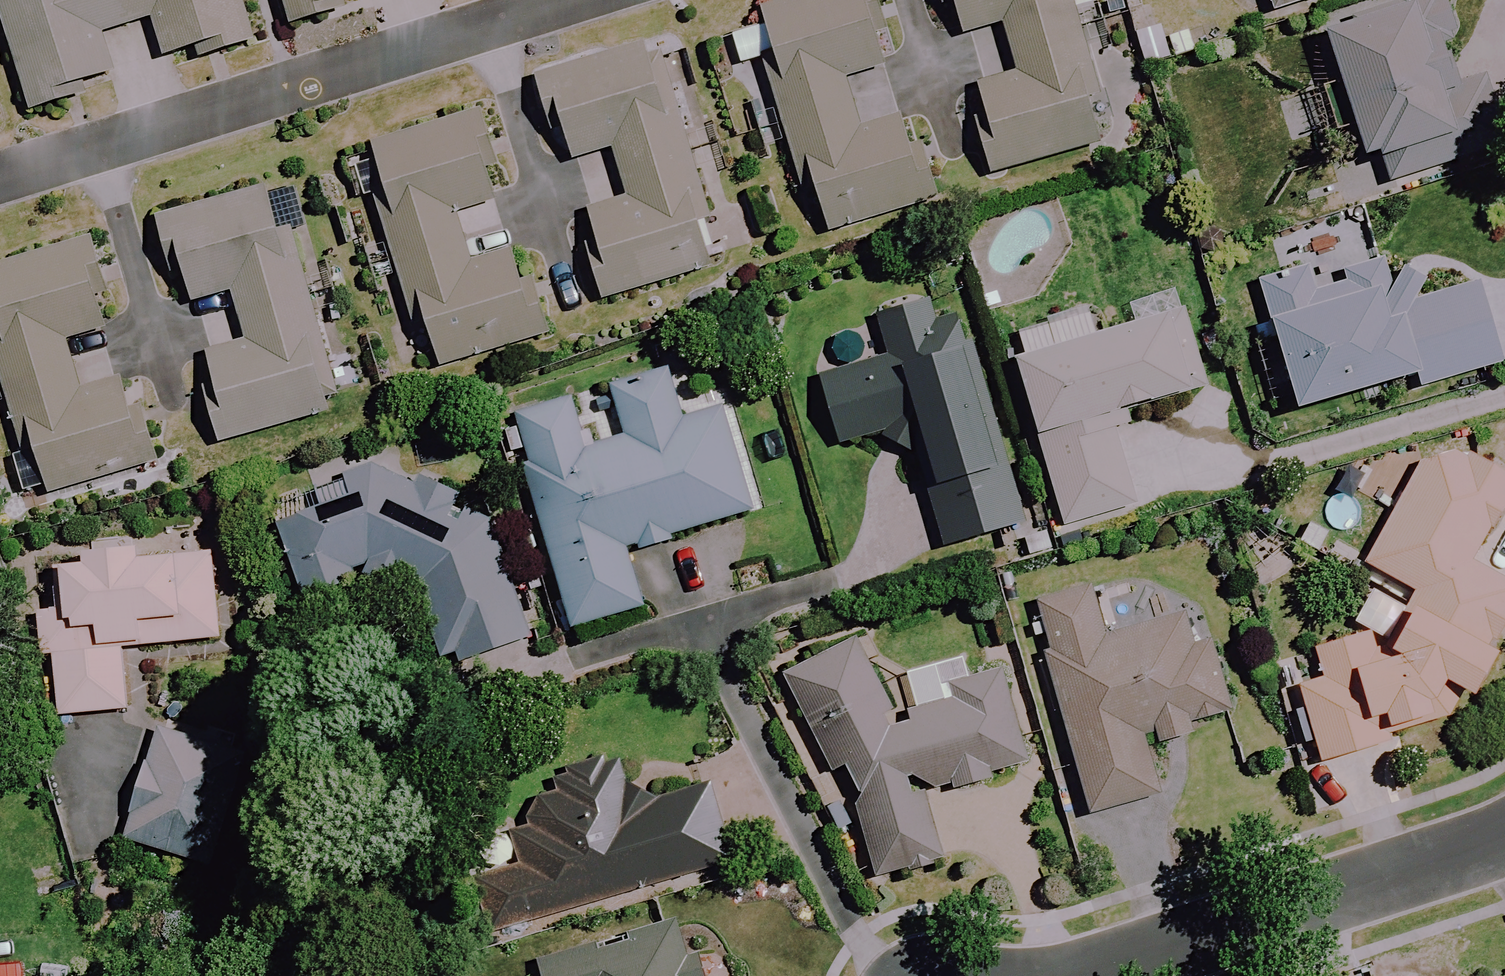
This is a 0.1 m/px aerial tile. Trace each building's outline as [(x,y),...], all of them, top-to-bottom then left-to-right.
[(168,58),(200,48),(203,57),(258,40),(245,0),(3,0),(36,107),(82,93),(80,86),(115,75),(103,34),(156,18),(168,58)] [(294,23),(340,11),(337,1),(342,0),(288,0),(294,23)] [(894,65),(876,0),(788,0),(764,6),(777,54),(768,57),(805,191),(820,188),(831,230),(946,199),(924,116),(916,118),(859,133),(844,79),(894,65)] [(968,33),(1005,22),(1021,73),(980,86),(992,123),(984,125),(999,173),(1106,140),(1091,93),(1103,89),(1076,0),(957,0),(968,33)] [(1278,11),(1312,0),(1274,0),(1278,11)] [(1432,0),(1422,0),(1330,28),(1369,157),(1384,152),(1393,181),(1504,147),(1485,85),(1460,92),(1432,0)] [(663,89),(651,47),(542,78),(556,127),(567,124),(577,161),(614,151),(628,201),(591,211),(601,248),(594,250),(607,298),(711,269),(698,221),(710,218),(672,86),(663,89)] [(505,200),(484,117),(374,144),(423,345),(435,342),(440,363),(538,339),(517,252),(471,264),(458,211),(505,200)] [(344,407),(331,364),(281,186),(163,219),(187,304),(235,290),(251,344),(204,358),(228,440),(344,407)] [(92,242),(0,270),(0,335),(48,495),(160,461),(135,376),(83,392),(68,341),(117,326),(92,242)] [(1385,265),(1329,282),(1324,265),(1264,284),(1303,410),(1419,375),(1423,386),(1504,361),(1504,356),(1483,284),(1428,301),(1420,276),(1391,285),(1385,265)] [(878,432),(919,458),(950,547),(1022,522),(944,296),(880,318),(893,355),(823,379),(845,443),(878,432)] [(1205,388),(1183,312),(1020,358),(1067,525),(1138,505),(1112,414),(1205,388)] [(686,419),(670,367),(611,385),(627,437),(586,449),(572,399),(512,417),(575,629),(643,609),(625,550),(756,511),(725,407),(686,419)] [(1438,439),(1369,564),(1419,592),(1395,634),(1320,649),(1326,681),(1303,685),(1318,760),(1390,746),(1387,728),(1450,716),(1464,690),(1478,697),(1501,654),(1492,649),(1504,626),(1504,580),(1475,564),(1504,510),(1504,476),(1438,439)] [(533,636),(464,460),(398,487),(388,462),(318,489),(326,509),(279,527),(306,596),(405,557),(423,604),(448,669),(533,636)] [(136,546),(88,550),(89,566),(56,568),(59,611),(42,613),(45,656),(55,655),(60,716),(127,711),(122,647),(222,639),(216,555),(137,561),(136,546)] [(1167,794),(1154,748),(1194,737),(1190,725),(1221,716),(1197,629),(1188,598),(1117,617),(1108,582),(1036,602),(1050,653),(1095,814),(1167,794)] [(907,671),(919,713),(891,721),(869,644),(781,667),(835,770),(849,766),(880,878),(946,860),(928,795),(1029,767),(1001,666),(972,674),(967,654),(907,671)] [(218,866),(251,755),(159,728),(126,840),(218,866)] [(620,761),(559,778),(563,793),(531,802),(538,827),(514,834),(523,865),(475,879),(490,932),(732,862),(710,786),(634,808),(620,761)] [(679,928),(598,951),(595,942),(542,957),(547,975),(692,975),(679,928)]
